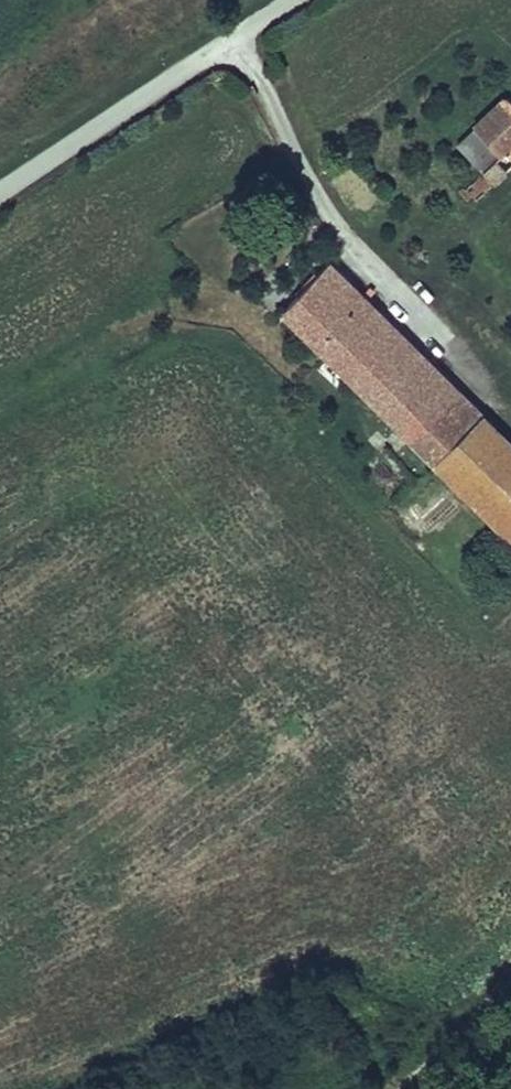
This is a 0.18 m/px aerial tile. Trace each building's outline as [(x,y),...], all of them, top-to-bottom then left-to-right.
[(506,97),(456,148),(483,175),(463,195),(469,201),(474,196),(478,201),(510,168),(510,102),(506,97)] [(481,415),(329,264),(288,306),(283,311),(436,462),(481,415)] [(481,415),(436,462),(510,536),(510,445),(481,415)]
